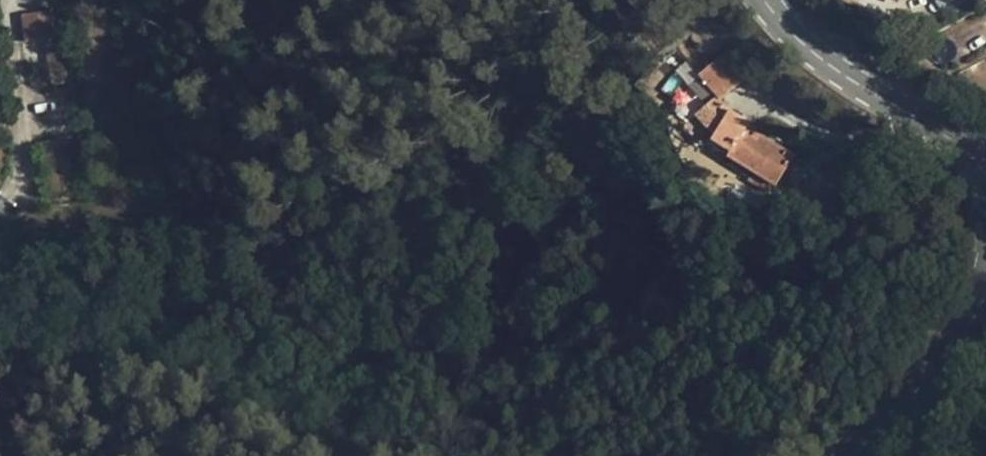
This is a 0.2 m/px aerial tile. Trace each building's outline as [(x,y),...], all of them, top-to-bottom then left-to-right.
[(56,38),(53,11),(23,15),(26,42),(56,38)] [(51,83),(65,81),(59,42),(45,44),(51,83)] [(720,101),(751,73),(729,48),(698,76),(720,101)] [(67,100),(65,81),(51,83),(54,101),(67,100)] [(749,124),(728,111),(710,141),(731,154),(729,158),(752,172),(776,187),(794,155),(747,127),(749,124)] [(776,187),(752,172),(747,181),(770,196),(776,187)]
